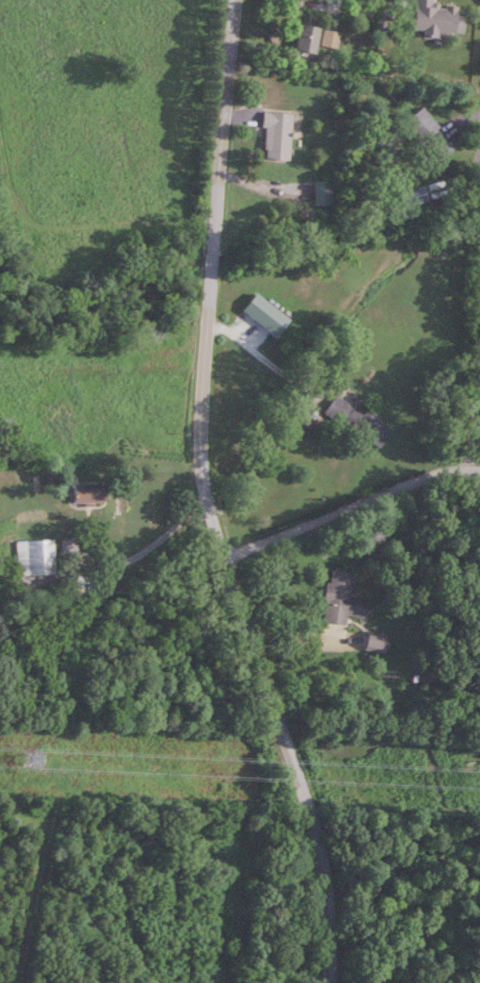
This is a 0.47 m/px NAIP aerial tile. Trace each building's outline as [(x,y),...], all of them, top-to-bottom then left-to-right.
[(432,4),(432,0),(414,0),(412,29),(422,30),(422,32),(457,35),(459,6),(432,4)] [(317,27),(297,25),(294,52),(314,55),(317,27)] [(337,49),(340,32),(323,29),(320,46),(337,49)] [(435,162),(452,149),(422,107),(404,120),(435,162)] [(290,114),(263,113),(260,159),(287,161),(290,114)] [(331,204),(331,183),(315,183),(315,204),(331,204)] [(382,447),(393,425),(333,395),(322,416),(382,447)] [(71,505),(100,505),(100,485),(71,485),(71,505)] [(51,575),(51,540),(16,540),(16,575),(51,575)] [(353,573),(327,570),(320,621),(346,624),(347,616),(363,618),(365,598),(350,596),(353,573)] [(364,649),(384,651),(386,636),(366,633),(364,649)]
